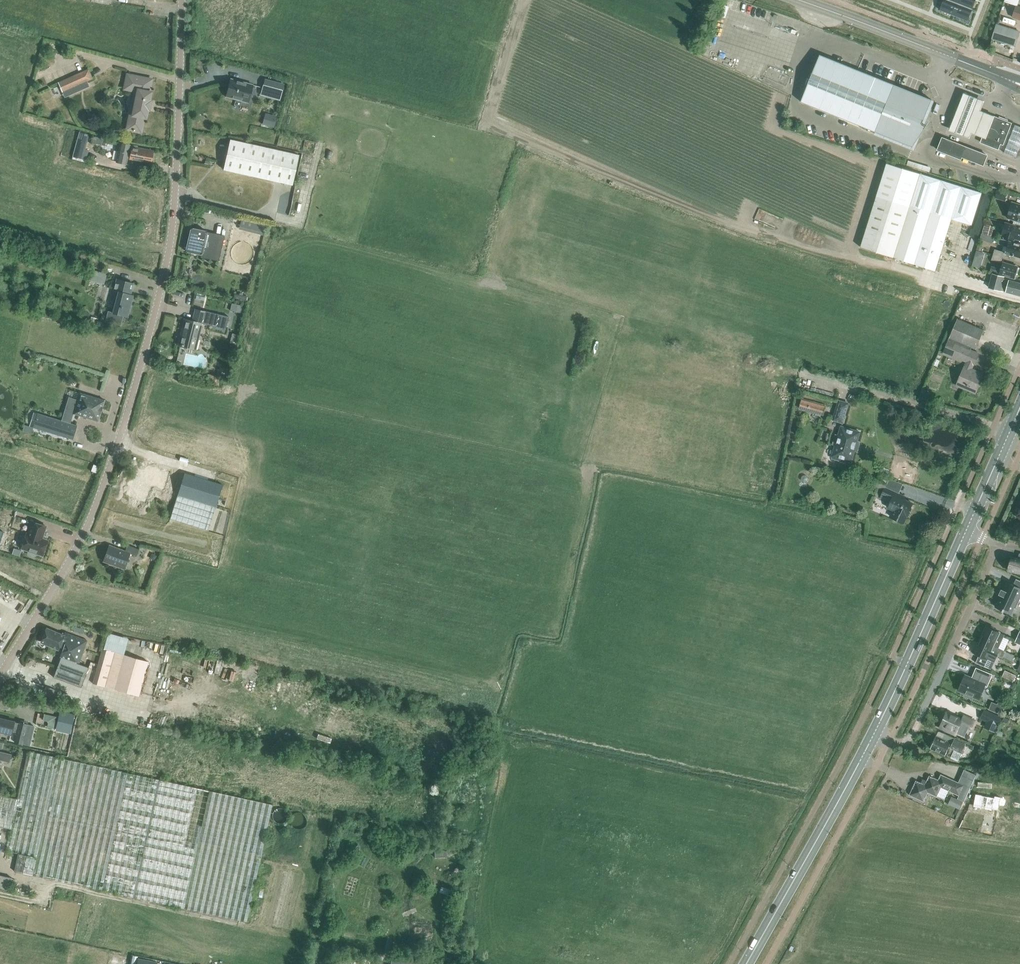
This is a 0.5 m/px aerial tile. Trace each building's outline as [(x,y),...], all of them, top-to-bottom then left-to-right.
[(958,4),(948,0),(945,0),(941,11),(954,15),(958,4)] [(971,9),(974,0),(960,0),(958,4),(971,9)] [(954,15),(966,20),(971,9),(958,4),(954,15)] [(992,39),(1015,46),(1019,32),(997,25),(992,39)] [(820,55),(801,102),(913,147),(931,100),(820,55)] [(59,83),(63,92),(92,79),(88,70),(59,83)] [(128,129),(141,132),(144,117),(146,118),(148,109),(149,109),(151,101),(149,101),(151,92),(149,92),(151,80),(128,75),(125,88),(133,90),(132,94),(130,95),(129,97),(128,98),(127,101),(127,104),(127,105),(128,107),(129,109),(128,114),(131,115),(128,129)] [(226,97),(247,103),(252,85),(231,79),(226,97)] [(265,80),(263,89),(281,94),(284,85),(265,80)] [(962,95),(948,132),(969,141),(971,135),(985,141),(993,119),(980,114),(984,103),(962,95)] [(262,124),(274,127),(276,119),(265,116),(262,124)] [(1010,126),(1011,123),(991,116),(983,137),(980,143),(998,150),(1000,144),(1003,145),(1007,146),(1014,127),(1010,126)] [(89,135),(79,132),(72,157),(85,160),(88,150),(85,149),(89,135)] [(938,150),(961,159),(962,157),(983,165),(985,161),(987,155),(966,147),(942,138),(942,139),(940,144),(938,150)] [(224,169),(293,185),(299,155),(230,140),(224,169)] [(151,163),(153,151),(137,148),(132,147),(133,146),(121,144),(117,163),(134,166),(135,161),(151,163)] [(861,247),(935,271),(952,219),(972,226),(983,193),(888,163),(861,247)] [(1004,201),(1006,194),(997,191),(995,198),(1004,201)] [(1012,203),(1007,218),(1019,221),(1019,206),(1012,203)] [(994,227),(985,224),(982,233),(991,236),(994,227)] [(1004,237),(1014,240),(1015,238),(1019,240),(1019,227),(1006,224),(1002,234),(1004,235),(1004,237)] [(202,255),(201,256),(218,260),(224,237),(207,233),(207,232),(191,228),(186,251),(202,255)] [(1009,242),(1000,239),(998,244),(1007,247),(1005,253),(1019,257),(1019,245),(1009,242)] [(993,255),(1002,258),(1004,252),(994,249),(993,255)] [(1000,263),(1002,258),(993,255),(991,260),(1000,263)] [(57,271),(64,267),(59,260),(53,264),(57,271)] [(991,271),(999,274),(1014,279),(1018,267),(1002,262),(1001,268),(991,266),(991,271)] [(1009,280),(1004,279),(1004,277),(992,274),(988,289),(1000,293),(1001,291),(1006,292),(1019,296),(1019,283),(1009,280)] [(109,311),(106,321),(121,325),(123,316),(128,317),(134,296),(131,295),(134,284),(117,279),(112,298),(117,299),(113,313),(109,311)] [(232,303),(230,310),(242,313),(244,306),(232,303)] [(184,319),(178,346),(196,350),(202,323),(226,329),(228,317),(209,312),(195,309),(192,321),(184,319)] [(88,325),(95,327),(97,319),(90,317),(88,325)] [(957,319),(949,338),(948,341),(970,350),(971,347),(975,349),(983,330),(957,319)] [(975,394),(984,374),(972,369),(973,366),(974,366),(979,354),(970,350),(948,341),(942,354),(961,363),(962,361),(965,362),(956,385),(975,394)] [(98,422),(105,400),(104,400),(80,393),(73,414),(98,422)] [(800,399),(798,408),(822,414),(824,406),(800,399)] [(833,421),(843,424),(848,405),(839,402),(833,421)] [(33,427),(33,428),(73,440),(73,439),(72,439),(76,426),(77,426),(70,423),(73,414),(64,411),(62,421),(37,413),(37,414),(38,414),(34,427),(33,427)] [(832,458),(847,462),(851,463),(855,452),(856,452),(858,443),(857,442),(860,433),(841,428),(839,437),(837,437),(835,446),(836,446),(832,458)] [(93,464),(91,471),(96,473),(99,466),(93,464)] [(218,500),(222,484),(184,473),(177,495),(215,507),(216,507),(218,500)] [(905,499),(906,497),(884,487),(879,497),(891,502),(887,508),(894,511),(891,518),(904,523),(913,503),(905,499)] [(215,507),(177,495),(170,519),(208,531),(215,507)] [(21,550),(28,552),(27,555),(28,557),(32,558),(35,557),(35,555),(42,557),(47,542),(41,540),(45,528),(31,523),(27,535),(26,535),(21,550)] [(103,562),(123,570),(129,555),(136,557),(139,551),(127,546),(124,552),(108,547),(103,562)] [(1012,557),(1009,570),(1019,573),(1019,558),(1012,557)] [(1007,582),(1003,589),(1001,588),(999,594),(1001,595),(995,606),(1003,609),(1002,610),(1003,611),(1004,610),(1011,613),(1013,607),(1015,608),(1019,599),(1017,599),(1019,593),(1019,588),(1007,582)] [(986,626),(980,640),(998,648),(1004,634),(986,626)] [(63,632),(62,634),(47,628),(41,641),(59,649),(59,650),(62,651),(59,658),(60,659),(54,677),(81,687),(88,667),(79,664),(87,641),(63,632)] [(998,648),(980,640),(973,654),(978,656),(975,663),(988,669),(994,655),(1003,659),(1006,652),(998,648)] [(148,662),(103,649),(93,683),(139,696),(148,662)] [(964,674),(958,689),(977,697),(983,684),(986,685),(991,674),(976,667),(971,677),(964,674)] [(1002,677),(1013,682),(1016,676),(1005,671),(1002,677)] [(997,704),(994,712),(1002,715),(1005,707),(997,704)] [(984,710),(980,719),(983,720),(997,727),(1001,718),(984,710)] [(60,712),(55,731),(70,734),(75,715),(60,712)] [(947,712),(940,728),(955,735),(956,733),(964,736),(968,728),(971,729),(975,721),(964,716),(962,719),(947,712)] [(15,722),(15,721),(0,718),(0,733),(11,735),(12,733),(16,734),(14,742),(23,745),(23,744),(29,746),(34,727),(19,722),(19,723),(15,722)] [(952,744),(951,743),(936,737),(931,748),(947,756),(951,749),(962,753),(966,744),(954,739),(952,744)] [(14,872),(15,872),(246,922),(272,805),(28,751),(19,792),(6,851),(18,853),(14,872)] [(9,763),(11,754),(0,752),(0,760),(9,763)] [(916,781),(909,795),(924,802),(928,792),(937,797),(937,796),(944,799),(948,791),(959,796),(957,799),(964,802),(976,775),(964,770),(958,783),(941,775),(938,780),(929,776),(927,781),(926,783),(924,782),(923,784),(921,783),(916,781)] [(10,829),(16,799),(0,795),(0,827),(1,827),(10,829)] [(963,802),(955,799),(952,806),(959,809),(963,802)] [(10,890),(11,884),(12,879),(12,877),(0,875),(0,888),(10,890)]
